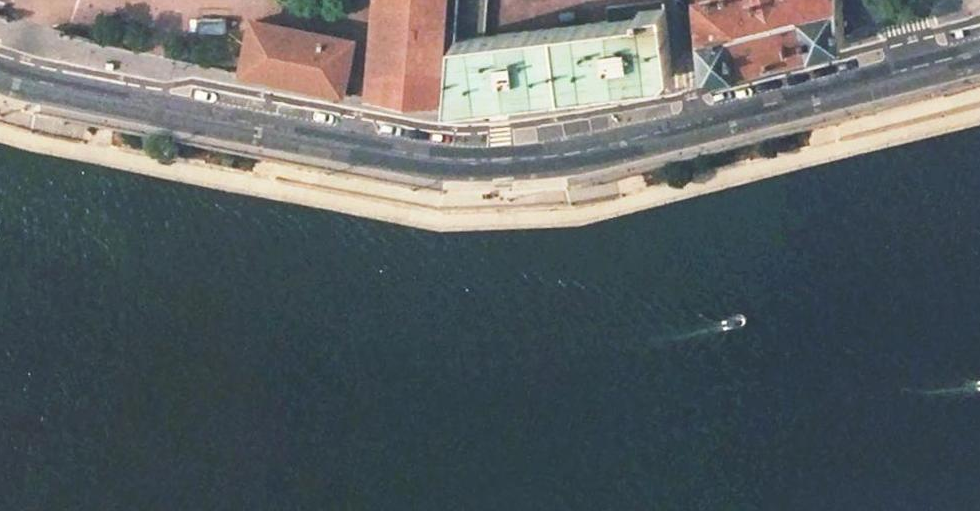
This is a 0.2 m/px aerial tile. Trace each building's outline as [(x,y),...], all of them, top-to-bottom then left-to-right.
[(376,40),(372,100),(408,107),(437,106),(443,24),(448,0),(379,0),(376,40)] [(455,40),(485,36),(487,0),(458,0),(455,40)] [(707,75),(711,74),(819,47),(845,40),(841,0),(700,0),(707,75)] [(639,17),(557,27),(564,92),(666,79),(672,71),(665,8),(638,11),(639,17)] [(71,19),(63,16),(58,33),(66,35),(71,19)] [(354,40),(253,21),(242,74),(342,94),(354,40)] [(485,36),(455,40),(450,105),(564,92),(557,27),(485,36)]
